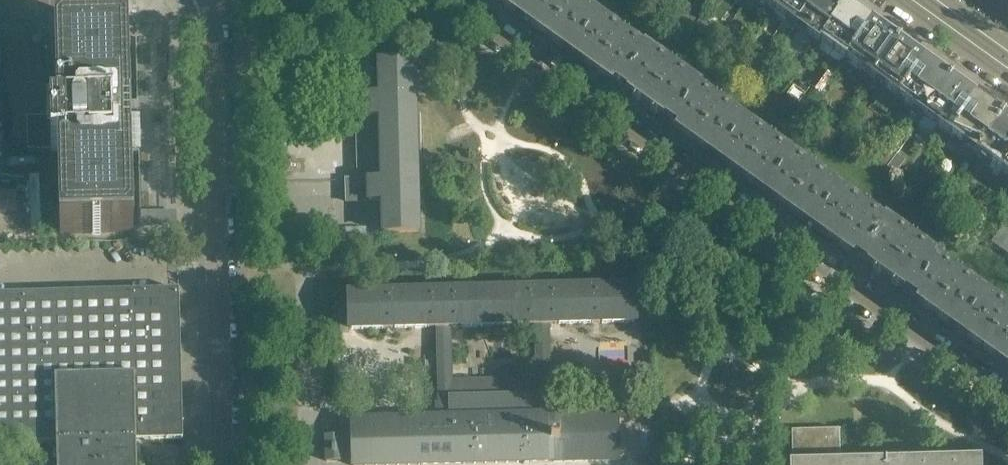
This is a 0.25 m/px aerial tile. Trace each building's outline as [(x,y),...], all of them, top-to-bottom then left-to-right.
[(539,0),(495,0),(524,21),(539,0)] [(597,19),(571,0),(539,0),(524,21),(571,55),(597,19)] [(781,0),(762,0),(761,2),(774,11),(781,0)] [(816,0),(781,0),(774,11),(786,20),(789,16),(799,24),(816,0)] [(822,40),(846,6),(838,0),(816,0),(799,24),(809,31),(807,35),(819,43),(822,40)] [(848,59),(872,24),(846,6),(822,40),(848,59)] [(644,52),(597,19),(571,55),(619,89),(621,87),(620,86),(644,52)] [(876,74),(898,43),(872,24),(848,59),(860,68),(863,64),(876,74)] [(134,240),(131,115),(129,32),(55,34),(57,116),(51,116),(51,134),(52,152),(58,151),(60,234),(102,233),(103,240),(134,240)] [(897,99),(924,62),(898,43),(876,74),(874,77),(887,87),(885,90),(897,99)] [(698,88),(645,50),(644,52),(620,86),(621,87),(633,96),(633,99),(638,102),(641,101),(651,109),(651,112),(656,116),(659,114),(671,123),(672,124),(696,90),(697,90),(698,88)] [(422,177),(420,115),(415,115),(414,61),(413,61),(380,61),(380,62),(380,94),(344,95),(345,117),(360,116),(362,179),(346,179),(347,201),(369,201),(370,201),(383,200),(384,233),(418,232),(417,177),(422,177)] [(926,114),(950,80),(924,62),(897,99),(910,109),(912,105),(926,114)] [(824,92),(836,75),(825,68),(813,85),(824,92)] [(949,137),(976,99),(950,80),(926,114),(923,118),(949,137)] [(743,123),(697,90),(696,90),(672,124),(671,123),(669,125),(717,159),(743,123)] [(978,152),(1002,118),(976,99),(949,137),(962,146),(964,142),(978,152)] [(1007,165),(1007,122),(1002,118),(978,152),(976,154),(1002,172),(1007,165)] [(764,193),(790,157),(743,123),(717,159),(764,193)] [(812,227),(837,191),(790,157),(764,193),(812,227)] [(21,209),(21,188),(0,188),(0,209),(21,209)] [(859,261),(886,223),(885,223),(884,224),(837,191),(812,227),(859,261)] [(137,223),(179,225),(179,211),(137,209),(137,223)] [(910,298),(936,262),(938,260),(935,258),(886,223),(859,261),(861,259),(873,268),(873,271),(878,275),(881,274),(891,281),(891,284),(896,288),(899,287),(911,295),(910,297),(910,298)] [(939,264),(943,258),(938,254),(935,258),(938,260),(936,262),(939,264)] [(984,296),(939,264),(936,262),(910,298),(958,332),(984,296)] [(440,417),(353,420),(354,464),(394,464),(618,459),(616,413),(551,414),(548,324),(635,322),(634,286),(349,294),(350,318),(350,329),(437,327),(440,417)] [(137,440),(183,438),(179,289),(0,294),(0,443),(57,441),(58,464),(138,464),(137,440)] [(1007,361),(1007,313),(984,296),(958,332),(1005,366),(1007,361)] [(350,329),(350,318),(340,318),(341,333),(350,333),(350,329)] [(981,458),(841,461),(840,429),(792,431),(793,463),(790,463),(790,464),(981,464),(981,458)] [(342,460),(341,436),(326,437),(326,461),(342,460)]
